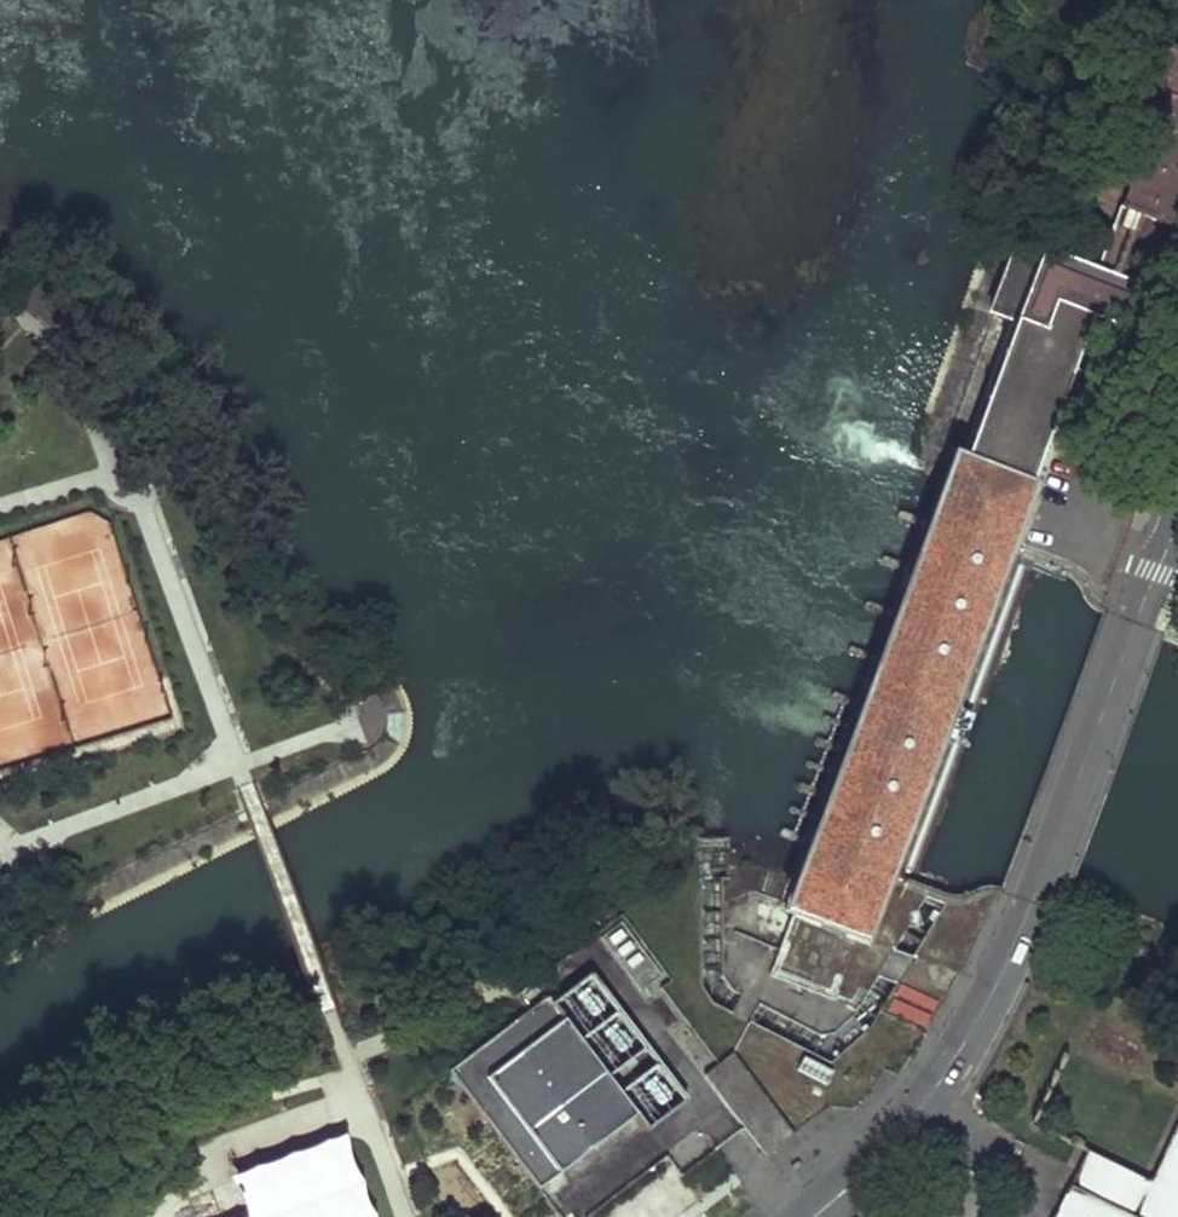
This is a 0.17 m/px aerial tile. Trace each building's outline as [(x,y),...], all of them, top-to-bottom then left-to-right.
[(1095,322),(1150,341),(1166,298),(1156,295),(1177,236),(1177,60),(1156,52),(1078,266),(1042,253),(1041,258),(1014,248),(990,314),(1016,323),(965,461),(955,458),(789,912),(866,941),(1095,322)] [(548,996),(450,1068),(517,1161),(537,1187),(636,1115),(647,1131),(685,1103),(591,975),(553,1003),(548,996)] [(806,1057),(799,1070),(828,1086),(835,1073),(806,1057)] [(185,1216),(386,1216),(349,1113),(245,1150),(237,1153),(252,1193),(185,1216)] [(1056,1216),(1177,1216),(1177,1127),(1152,1182),(1089,1151),(1056,1216)] [(673,1193),(657,1174),(606,1216),(646,1216),(673,1193)]
